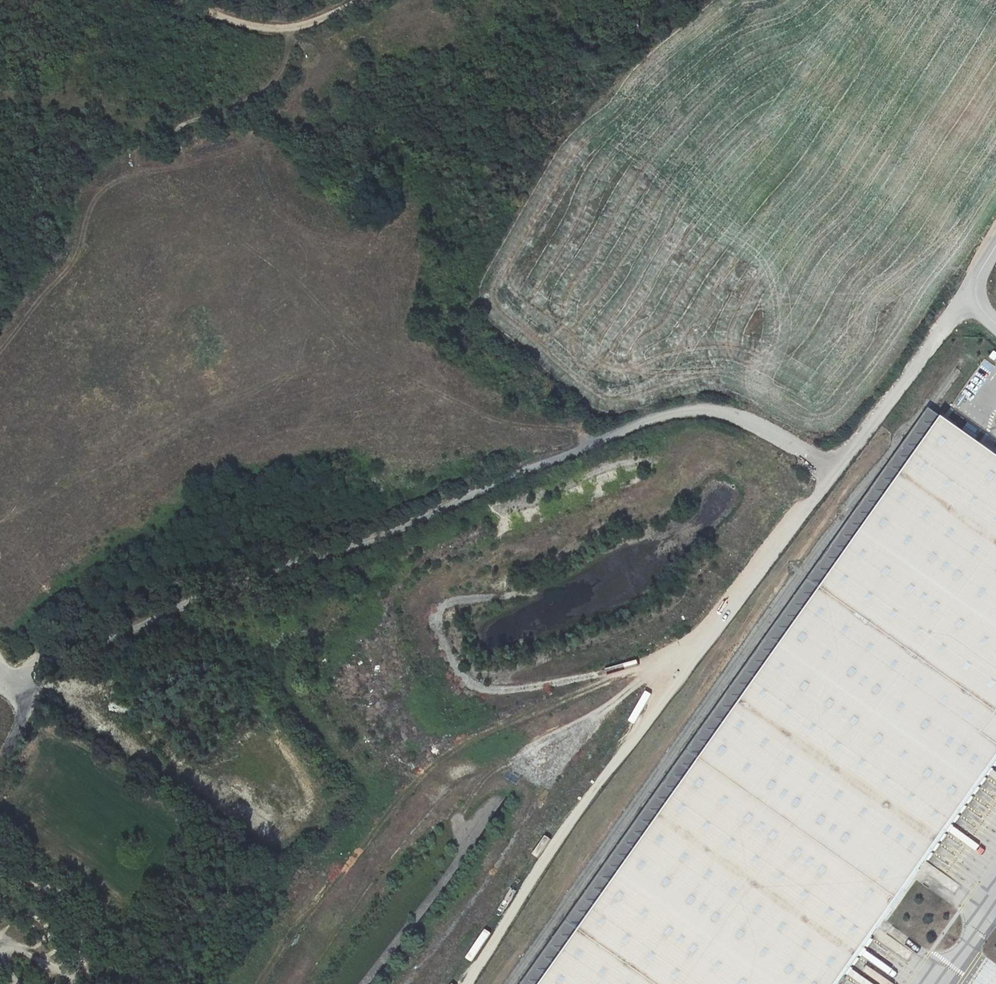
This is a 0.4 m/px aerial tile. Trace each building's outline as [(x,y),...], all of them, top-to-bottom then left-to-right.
[(986,359),(981,365),(990,373),(995,367),(986,359)] [(944,420),(709,752),(545,983),(843,983),(845,982),(852,972),(858,963),(865,954),(871,944),(933,857),(940,848),(946,838),(953,829),(960,820),(966,810),(973,801),(980,791),(986,782),(993,773),(995,768),(995,456),(944,420)] [(800,444),(803,438),(793,433),(789,439),(800,444)]
